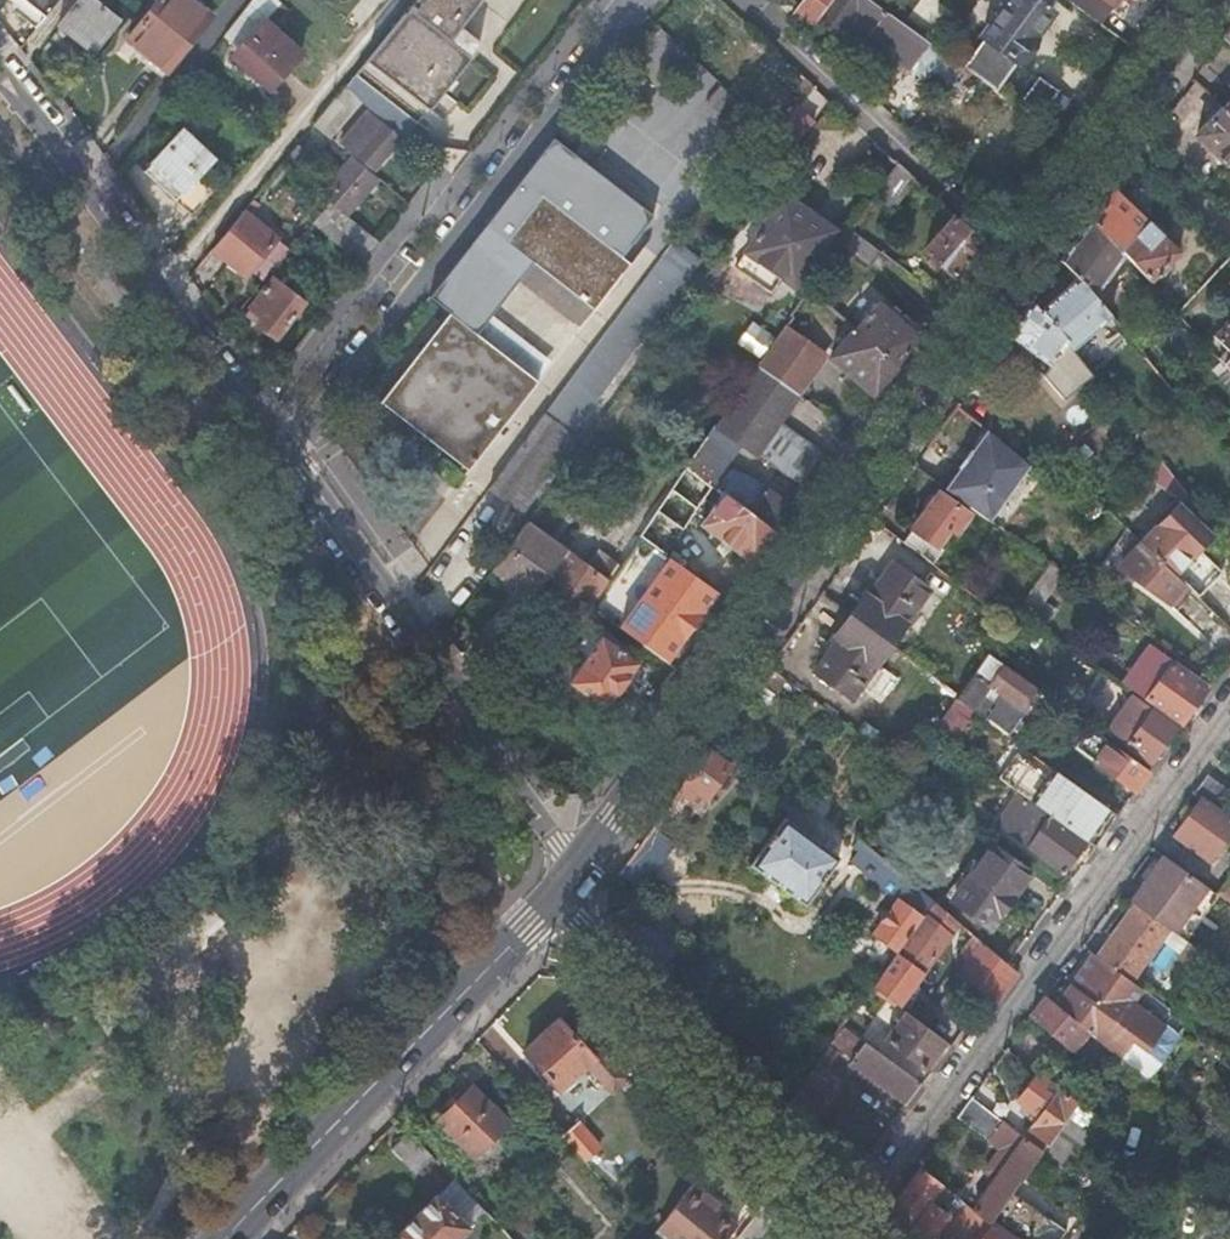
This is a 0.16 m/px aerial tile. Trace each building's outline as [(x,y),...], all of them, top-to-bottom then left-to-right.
[(45,15),(47,13),(58,0),(26,0),(45,15)] [(47,13),(72,33),(94,51),(118,20),(94,0),(58,0),(47,13)] [(129,38),(170,70),(213,14),(195,0),(160,0),(129,38)] [(226,31),(242,45),(238,50),(274,83),(305,50),(273,21),(288,4),(283,0),(250,0),(226,31)] [(411,7),(471,55),(481,42),(465,28),(486,0),(417,0),(411,7)] [(818,19),(841,36),(861,11),(880,25),(877,28),(902,45),(895,55),(953,98),(973,71),(965,64),(875,0),(832,0),(818,19)] [(1020,60),(1037,38),(1036,36),(1054,11),(1038,0),(1008,0),(984,33),(987,35),(1020,60)] [(1102,20),(1116,3),(1118,0),(1074,0),(1102,20)] [(471,55),(411,7),(357,72),(390,99),(416,121),(471,55)] [(965,64),(973,71),(998,88),(1020,60),(987,35),(965,64)] [(390,99),(357,72),(348,83),(362,96),(379,111),(390,99)] [(1019,103),(1039,117),(1060,88),(1040,74),(1019,103)] [(362,96),(348,83),(330,106),(344,117),(362,96)] [(723,84),(707,100),(748,137),(764,121),(723,84)] [(1222,107),(1198,134),(1229,163),(1229,162),(1229,114),(1222,107)] [(800,108),(779,131),(794,145),(816,123),(800,108)] [(370,112),(343,144),(353,153),(356,155),(359,152),(375,166),(400,136),(370,112)] [(184,129),(154,159),(182,188),(173,197),(189,214),(214,189),(200,174),(214,159),(184,129)] [(298,144),(289,156),(302,166),(311,155),(298,144)] [(353,153),(322,191),(332,200),(349,214),(381,176),(356,155),(353,153)] [(921,179),(901,160),(877,193),(896,208),(921,179)] [(555,182),(546,193),(576,215),(585,223),(593,213),(555,182)] [(1114,186),(1092,216),(1121,249),(1147,219),(1114,186)] [(508,238),(519,246),(535,260),(577,292),(597,307),(611,290),(626,270),(606,255),(568,226),(576,215),(546,193),(544,191),(508,238)] [(786,194),(736,265),(772,290),(783,276),(797,286),(837,229),(786,194)] [(365,259),(381,239),(380,238),(349,214),(332,200),(316,220),(365,259)] [(246,208),(215,246),(248,274),(258,262),(264,254),(274,242),(279,236),(246,208)] [(987,240),(959,213),(928,247),(961,276),(987,240)] [(585,223),(576,215),(568,226),(606,255),(626,270),(634,260),(585,223)] [(1092,216),(1063,257),(1079,275),(1094,293),(1113,268),(1125,278),(1138,267),(1121,249),(1092,216)] [(1147,219),(1121,249),(1138,267),(1150,280),(1179,251),(1147,219)] [(882,248),(854,227),(845,240),(872,261),(882,248)] [(306,231),(297,242),(310,252),(319,241),(306,231)] [(676,240),(491,486),(520,508),(573,435),(571,433),(701,260),(676,240)] [(264,254),(258,262),(267,269),(283,251),(274,242),(264,254)] [(519,246),(461,319),(478,333),(495,311),(521,279),(535,260),(519,246)] [(577,292),(535,260),(521,279),(562,311),(582,327),(597,307),(577,292)] [(276,275),(253,304),(265,314),(260,320),(277,335),(305,299),(276,275)] [(1041,307),(1066,339),(1079,355),(1084,351),(1076,341),(1110,313),(1094,293),(1079,275),(1041,307)] [(1033,297),(1009,331),(1052,360),(1066,339),(1041,307),(1033,297)] [(880,299),(857,326),(898,363),(920,333),(880,299)] [(265,314),(253,304),(247,311),(260,320),(265,314)] [(478,333),(461,319),(452,311),(382,400),(468,473),(539,383),(533,378),(519,367),(478,333)] [(495,311),(478,333),(519,367),(533,378),(551,354),(495,311)] [(1110,313),(1076,341),(1084,351),(1118,323),(1110,313)] [(1218,358),(1226,366),(1229,371),(1229,316),(1213,334),(1227,348),(1218,358)] [(756,321),(742,341),(761,354),(775,334),(756,321)] [(787,322),(774,342),(815,371),(829,352),(787,322)] [(898,363),(857,326),(833,354),(877,392),(898,363)] [(774,342),(718,422),(733,433),(754,449),(809,486),(830,457),(780,420),(815,371),(774,342)] [(1226,366),(1215,377),(1229,393),(1229,371),(1226,366)] [(1127,398),(1119,405),(1135,425),(1144,418),(1127,398)] [(982,412),(977,418),(989,428),(998,435),(1007,425),(995,415),(992,419),(982,412)] [(718,422),(689,463),(717,484),(725,489),(751,509),(767,487),(736,463),(734,466),(719,454),(733,433),(718,422)] [(989,428),(947,486),(1005,528),(1021,506),(1007,496),(1030,463),(998,435),(989,428)] [(1190,495),(1161,459),(1155,465),(1183,500),(1190,495)] [(751,509),(778,529),(794,506),(767,487),(751,509)] [(702,521),(755,560),(778,529),(751,509),(725,489),(702,521)] [(940,489),(904,537),(929,556),(951,526),(956,529),(970,510),(940,489)] [(696,514),(668,494),(658,508),(686,527),(696,514)] [(1106,505),(1096,495),(1086,510),(1085,511),(1092,517),(1098,517),(1106,505)] [(1179,504),(1142,541),(1174,571),(1209,535),(1179,504)] [(529,522),(495,569),(534,597),(552,572),(568,550),(529,522)] [(1174,571),(1142,541),(1120,564),(1170,602),(1185,583),(1174,571)] [(609,578),(568,550),(552,572),(593,601),(609,578)] [(865,593),(852,612),(892,642),(931,588),(894,561),(869,596),(865,593)] [(1064,571),(1050,561),(1018,606),(1033,616),(1064,571)] [(892,642),(852,612),(837,632),(841,634),(816,669),(853,696),(892,642)] [(591,624),(558,670),(609,706),(642,660),(604,633),(591,624)] [(1154,644),(1127,683),(1146,697),(1181,722),(1209,684),(1198,676),(1200,673),(1194,669),(1191,671),(1154,644)] [(987,650),(956,695),(976,709),(1008,732),(1020,713),(1015,710),(1020,703),(1025,707),(1039,688),(1001,660),(987,650)] [(769,664),(749,692),(763,703),(784,674),(769,664)] [(1102,701),(1112,683),(1096,674),(1086,693),(1102,701)] [(818,699),(805,690),(799,699),(812,709),(818,699)] [(1135,693),(1108,729),(1150,759),(1176,723),(1135,693)] [(951,703),(971,717),(976,709),(956,695),(951,703)] [(951,703),(935,725),(954,740),(971,717),(951,703)] [(1152,768),(1098,730),(1083,750),(1137,788),(1152,768)] [(709,747),(682,784),(702,799),(728,762),(709,747)] [(1038,753),(1014,786),(1020,790),(1035,801),(1036,802),(1051,813),(1086,838),(1110,805),(1038,753)] [(1209,773),(1197,790),(1204,796),(1223,809),(1229,800),(1229,789),(1209,773)] [(1035,801),(1020,790),(1000,821),(1015,831),(1036,802),(1035,801)] [(1223,809),(1204,796),(1176,833),(1188,842),(1185,845),(1193,850),(1195,847),(1210,858),(1229,831),(1229,814),(1223,809)] [(1015,831),(1025,839),(1030,834),(1034,837),(1051,814),(1051,813),(1036,802),(1015,831)] [(1080,849),(1088,855),(1096,845),(1051,814),(1034,837),(1030,834),(1025,839),(1066,869),(1080,849)] [(785,815),(751,861),(805,901),(839,855),(785,815)] [(644,837),(624,863),(637,872),(655,845),(644,837)] [(993,843),(954,897),(992,925),(1032,871),(993,843)] [(935,899),(878,850),(867,865),(900,893),(875,929),(899,948),(927,909),(935,899)] [(1174,930),(1209,884),(1179,863),(1165,853),(1131,898),(1137,903),(1170,927),(1174,930)] [(1229,900),(1229,874),(1217,891),(1229,900)] [(960,920),(935,899),(927,909),(954,929),(960,920)] [(1098,954),(1132,979),(1170,927),(1137,903),(1098,954)] [(927,909),(899,948),(873,984),(897,1001),(898,1002),(909,988),(910,989),(954,929),(927,909)] [(987,994),(1010,962),(968,927),(961,936),(971,943),(972,944),(973,943),(978,946),(972,955),(960,972),(987,994)] [(1180,957),(1201,972),(1203,970),(1212,958),(1191,942),(1180,957)] [(972,944),(971,943),(966,950),(972,955),(978,946),(973,943),(972,944)] [(1135,1001),(1145,988),(1132,979),(1098,954),(1093,951),(1056,1002),(1092,1033),(1101,1040),(1112,1050),(1147,1079),(1180,1033),(1135,1001)] [(1019,970),(1010,962),(987,994),(996,1001),(1019,970)] [(94,967),(80,978),(89,990),(103,979),(94,967)] [(897,1001),(873,984),(863,998),(886,1015),(897,1001)] [(1048,995),(1033,1013),(1100,1069),(1112,1050),(1101,1040),(1092,1033),(1056,1002),(1048,995)] [(869,1012),(858,1004),(845,1023),(855,1031),(869,1012)] [(946,1038),(902,1005),(897,1011),(904,1015),(888,1037),(925,1065),(946,1038)] [(559,1015),(524,1044),(558,1083),(561,1088),(576,1075),(572,1071),(587,1059),(610,1086),(625,1073),(582,1023),(572,1030),(559,1015)] [(855,1031),(845,1023),(831,1043),(851,1058),(865,1038),(855,1031)] [(921,1080),(865,1038),(851,1058),(907,1099),(921,1080)] [(851,1058),(831,1043),(814,1065),(835,1081),(851,1058)] [(814,1065),(789,1099),(808,1119),(835,1081),(814,1065)] [(1028,1131),(1047,1144),(1052,1136),(1082,1095),(1062,1082),(1028,1131)] [(471,1083),(437,1117),(473,1151),(507,1117),(471,1083)] [(993,1087),(984,1101),(1006,1116),(1016,1103),(993,1087)] [(1000,1174),(976,1208),(992,1220),(1047,1144),(1028,1131),(1006,1116),(984,1101),(974,1094),(959,1113),(1005,1145),(990,1167),(1000,1174)] [(561,1131),(583,1156),(600,1141),(578,1116),(561,1131)] [(411,1165),(429,1148),(410,1128),(393,1145),(411,1165)] [(992,1220),(979,1238),(1063,1238),(1074,1223),(1069,1219),(1077,1207),(1038,1181),(1048,1165),(1066,1177),(1080,1156),(1052,1136),(1047,1144),(992,1220)] [(922,1164),(897,1198),(895,1213),(922,1238),(929,1238),(937,1228),(954,1238),(979,1238),(992,1220),(976,1208),(922,1164)] [(1222,1187),(1229,1193),(1229,1176),(1222,1187)] [(695,1179),(659,1223),(679,1238),(725,1238),(740,1220),(708,1196),(712,1192),(695,1179)] [(485,1207),(460,1180),(442,1198),(438,1193),(399,1233),(405,1238),(459,1238),(472,1226),(468,1223),(485,1207)]
